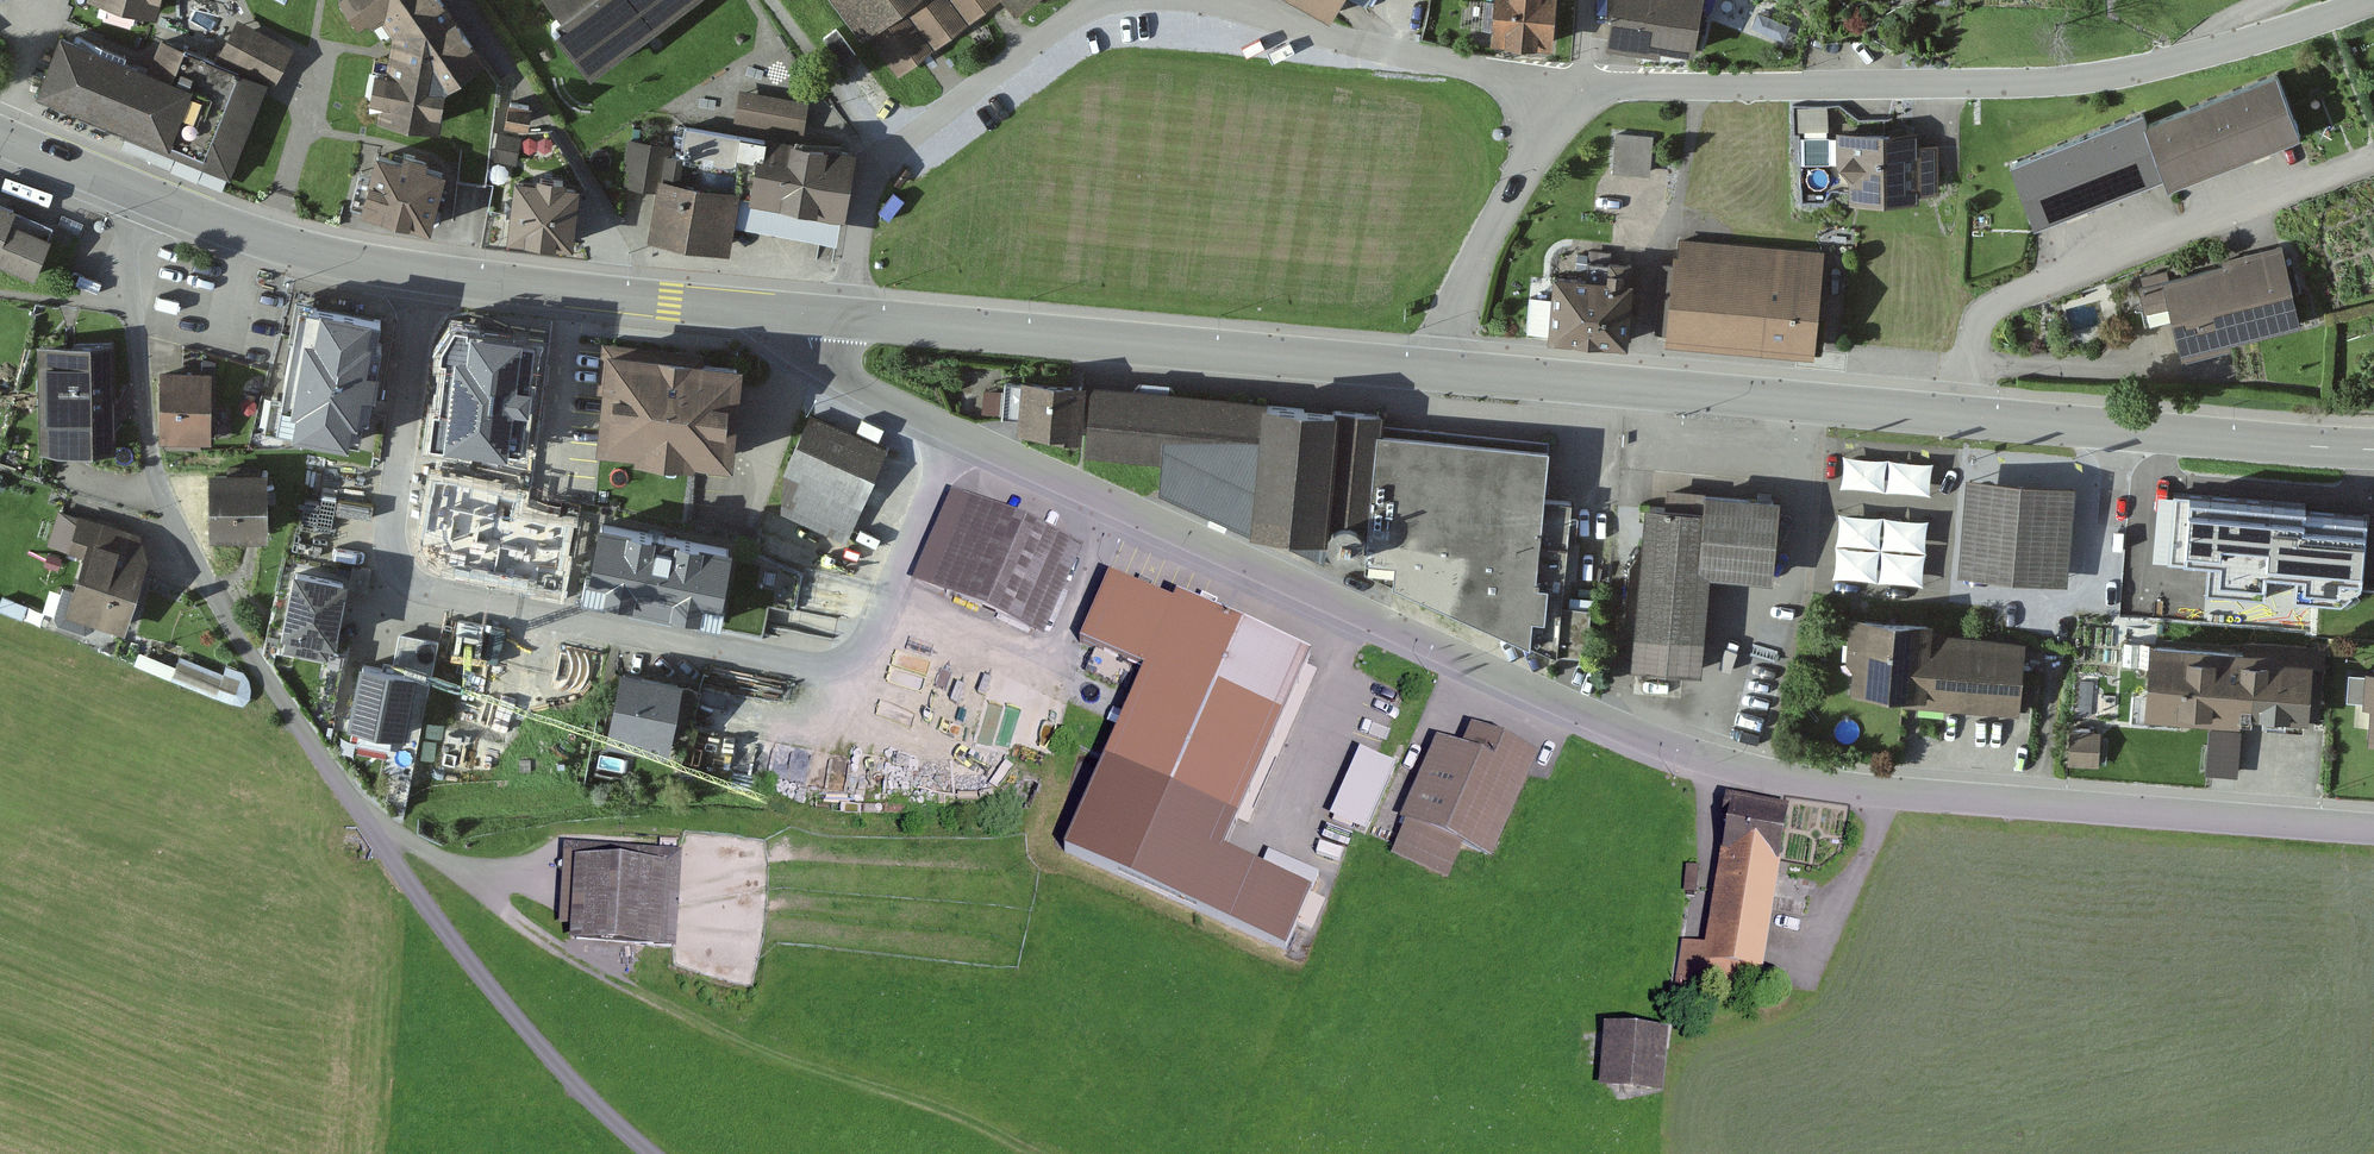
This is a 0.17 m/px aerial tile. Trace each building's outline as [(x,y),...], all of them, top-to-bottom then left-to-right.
[(157,9),(159,0),(125,0),(157,9)] [(440,127),(449,80),(488,52),(452,0),(341,0),(361,28),(382,14),(393,30),(388,55),(386,65),(374,63),(364,112),(440,127)] [(692,0),(545,0),(558,18),(546,27),(585,79),(692,0)] [(869,33),(899,71),(1004,2),(1012,14),(1030,0),(836,0),(864,36),(869,33)] [(1329,14),(1337,0),(1302,0),(1329,14)] [(1492,36),(1553,41),(1557,0),(1495,0),(1492,36)] [(1606,39),(1659,48),(1661,40),(1694,45),(1702,0),(1612,0),(1606,39)] [(294,45),(238,16),(220,50),(277,79),(294,45)] [(838,27),(824,38),(843,62),(857,51),(838,27)] [(58,29),(35,91),(126,125),(123,131),(186,154),(230,171),(265,78),(156,37),(146,62),(58,29)] [(2275,69),(2145,119),(2165,170),(2169,181),(2299,131),(2275,69)] [(810,99),(739,88),(734,118),(805,129),(810,99)] [(509,92),(506,113),(528,116),(531,95),(509,92)] [(1827,105),(1796,107),(1798,129),(1829,127),(1827,105)] [(2141,108),(2011,158),(2035,221),(2165,170),(2145,119),(2141,108)] [(737,193),(844,211),(854,151),(686,122),(677,173),(739,184),(737,193)] [(1917,130),(1838,131),(1838,165),(1849,174),(1849,194),(1918,193),(1918,186),(1917,141),(1917,130)] [(498,131),(493,156),(516,160),(520,135),(498,131)] [(1655,135),(1618,131),(1614,169),(1650,173),(1655,135)] [(664,140),(629,135),(622,181),(656,187),(659,170),(664,140)] [(1939,141),(1917,141),(1918,186),(1939,186),(1939,141)] [(362,205),(431,223),(446,166),(426,160),(428,152),(404,146),(402,155),(376,148),(362,205)] [(1598,148),(1586,154),(1591,164),(1603,159),(1598,148)] [(649,234),(729,247),(733,221),(737,193),(739,184),(659,170),(656,187),(649,234)] [(511,181),(503,248),(568,255),(575,189),(561,187),(562,180),(532,177),(531,183),(511,181)] [(737,193),(733,221),(839,239),(844,211),(737,193)] [(51,233),(10,215),(15,202),(0,196),(0,259),(33,273),(51,233)] [(1825,250),(1680,237),(1679,250),(1674,249),(1673,263),(1662,262),(1656,329),(1666,330),(1665,341),(1816,355),(1825,250)] [(2302,320),(2283,241),(2221,256),(2222,261),(2165,275),(2163,268),(2136,275),(2143,307),(2168,301),(2181,352),(2230,340),(2230,337),(2302,320)] [(1598,269),(1553,265),(1551,297),(1531,296),(1528,332),(1628,341),(1636,259),(1599,255),(1598,269)] [(383,313),(301,297),(277,417),(360,433),(383,313)] [(744,356),(608,342),(598,442),(733,456),(744,356)] [(115,344),(40,345),(41,450),(115,449),(115,344)] [(211,440),(212,371),(163,370),(162,439),(211,440)] [(1077,436),(1082,384),(1023,378),(1023,381),(1019,417),(1018,426),(1047,429),(1048,432),(1077,436)] [(1019,417),(1023,381),(1006,380),(1002,415),(1019,417)] [(1253,530),(1265,398),(1091,381),(1086,451),(1161,460),(1160,487),(1253,530)] [(1332,537),(1343,405),(1265,398),(1253,530),(1332,537)] [(1371,563),(1385,427),(1387,409),(1343,405),(1332,537),(1327,558),(1371,563)] [(814,414),(775,498),(850,531),(888,447),(814,414)] [(1548,443),(1385,427),(1371,563),(1367,573),(1554,653),(1560,604),(1572,499),(1544,498),(1548,443)] [(1937,475),(1937,444),(1848,444),(1848,474),(1937,475)] [(266,466),(212,466),(212,530),(267,530),(266,466)] [(2077,488),(1969,479),(1962,576),(2070,584),(2077,488)] [(1627,667),(1704,673),(1712,576),(1774,581),(1782,494),(1706,488),(1704,507),(1641,501),(1627,667)] [(1081,547),(951,490),(911,580),(1042,637),(1081,547)] [(1837,561),(1926,571),(1934,506),(1845,496),(1837,561)] [(68,550),(80,513),(59,507),(48,543),(68,550)] [(140,532),(80,513),(68,550),(83,555),(73,587),(63,583),(53,615),(58,623),(86,630),(93,627),(94,623),(124,632),(149,553),(140,532)] [(734,542),(599,514),(584,585),(719,613),(734,542)] [(350,573),(295,562),(281,626),(288,628),(284,643),(329,653),(332,639),(336,640),(347,585),(350,573)] [(352,563),(350,573),(347,585),(367,589),(372,567),(352,563)] [(1149,669),(1177,605),(1110,576),(1082,641),(1149,669)] [(0,601),(0,607),(22,616),(27,605),(3,594),(0,601)] [(1316,657),(1182,597),(1177,605),(1149,669),(1105,764),(1239,825),(1316,657)] [(1591,608),(1560,604),(1554,653),(1586,657),(1591,608)] [(1933,617),(1850,610),(1846,660),(1853,665),(1852,688),(1904,693),(1904,702),(2018,712),(2024,639),(1931,631),(1933,617)] [(398,631),(393,662),(418,667),(433,670),(438,638),(398,631)] [(2243,647),(2150,639),(2143,715),(2241,724),(2242,710),(2310,716),(2316,645),(2243,638),(2243,647)] [(176,664),(139,651),(135,664),(244,704),(250,697),(251,687),(249,679),(243,670),(226,664),(223,671),(179,655),(176,664)] [(393,662),(361,657),(349,722),(406,732),(418,667),(393,662)] [(2364,666),(2364,673),(2351,672),(2348,698),(2361,699),(2361,704),(2370,705),(2368,737),(2373,738),(2373,667),(2364,666)] [(682,678),(621,667),(607,741),(668,752),(682,678)] [(1473,725),(1464,747),(1436,735),(1400,818),(1406,821),(1463,846),(1496,859),(1541,753),(1473,725)] [(2241,730),(2210,727),(2206,772),(2238,775),(2241,730)] [(2101,731),(2071,728),(2068,762),(2098,765),(2101,731)] [(1360,747),(1330,815),(1367,831),(1397,764),(1360,747)] [(601,753),(598,765),(621,770),(623,758),(601,753)] [(1239,825),(1105,764),(1064,856),(1289,954),(1315,895),(1225,856),(1239,825)] [(1721,856),(1782,863),(1788,810),(1728,802),(1721,856)] [(1463,846),(1406,821),(1392,854),(1448,878),(1463,846)] [(560,924),(573,925),(578,858),(667,863),(662,947),(678,947),(684,851),(565,844),(560,924)] [(1782,863),(1721,856),(1709,949),(1684,946),(1678,994),(1764,1004),(1782,863)] [(667,863),(578,858),(573,925),(572,941),(662,947),(667,863)] [(1671,1035),(1605,1032),(1602,1092),(1668,1095),(1671,1035)]
